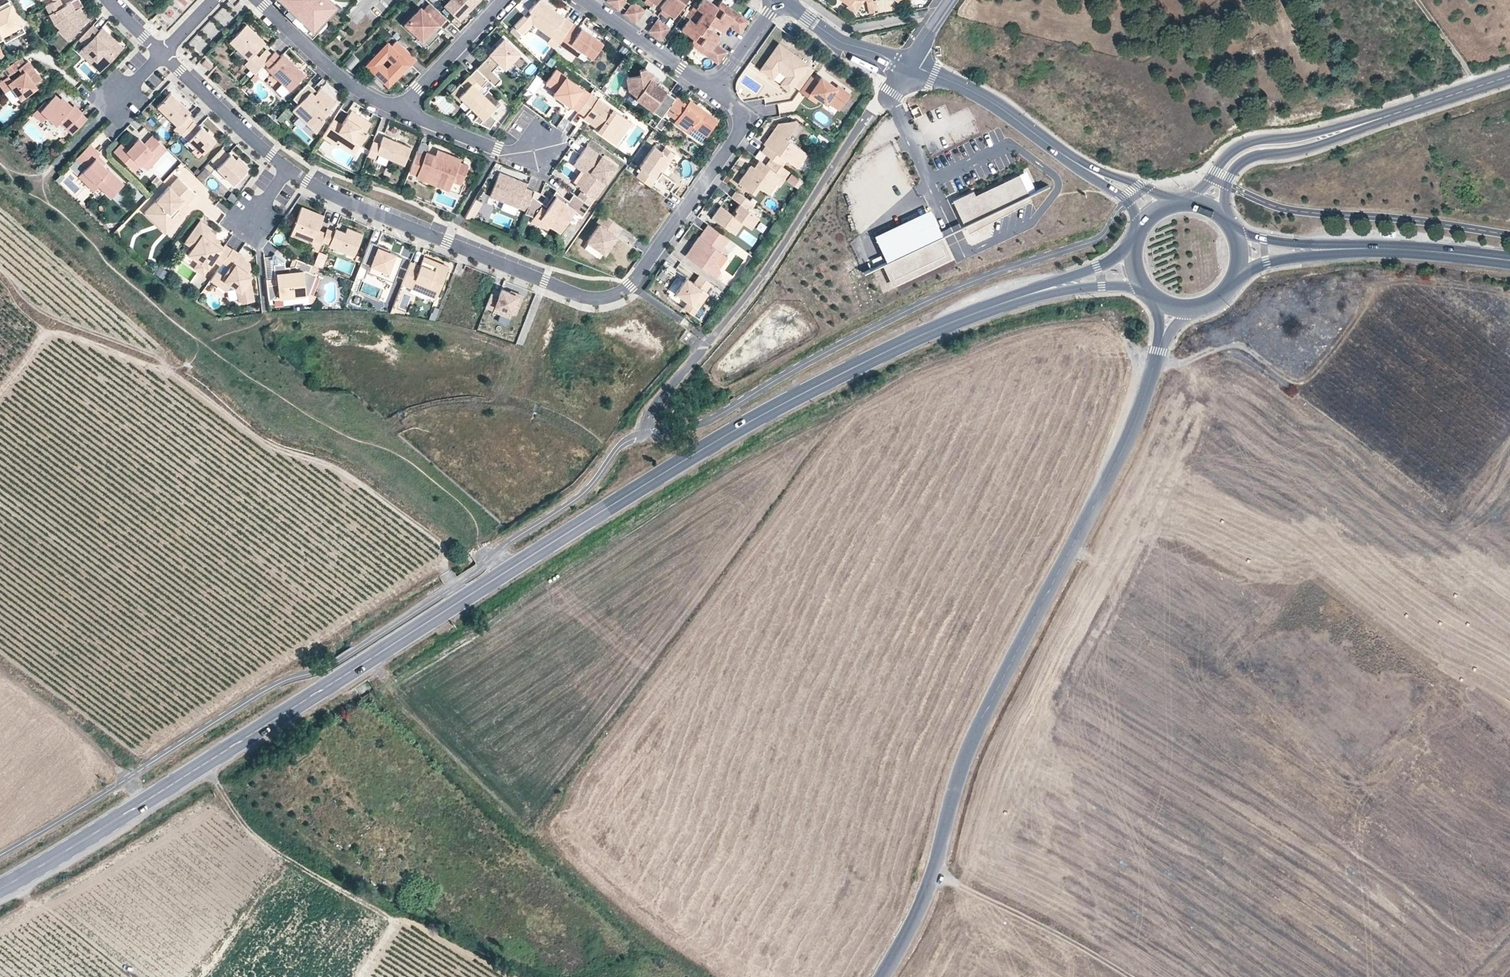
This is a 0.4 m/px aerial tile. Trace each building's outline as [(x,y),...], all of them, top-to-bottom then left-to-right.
[(65,4),(65,5),(62,6),(59,0),(55,0),(53,1),(44,6),(48,14),(53,24),(58,29),(56,31),(67,41),(89,17),(79,8),(82,7),(78,0),(72,0),(65,4)] [(275,1),(309,33),(313,29),(283,0),(276,0),(275,1)] [(313,29),(323,18),(335,5),(329,0),(283,0),(313,29)] [(453,0),(446,8),(459,21),(479,0),(453,0)] [(572,23),(562,15),(559,16),(555,13),(556,11),(541,0),(538,0),(514,25),(523,34),(532,24),(550,37),(554,32),(562,38),(572,23)] [(606,1),(618,10),(625,0),(607,0),(606,1)] [(660,6),(674,16),(685,0),(665,0),(660,6)] [(748,20),(737,12),(727,5),(723,10),(717,5),(709,0),(701,0),(697,6),(692,13),(688,20),(681,29),(693,38),(699,42),(696,48),(705,55),(718,64),(718,63),(726,51),(714,43),(719,35),(711,29),(701,22),(704,18),(714,25),(723,31),(728,24),(740,32),(748,20)] [(720,0),(717,5),(723,10),(727,5),(720,0)] [(848,3),(847,6),(855,11),(863,0),(843,0),(848,3)] [(9,1),(0,6),(0,41),(3,39),(5,43),(25,32),(9,1)] [(633,2),(624,14),(636,22),(645,10),(633,2)] [(439,26),(446,19),(429,3),(422,10),(420,8),(404,25),(414,35),(417,31),(423,37),(422,39),(428,45),(439,33),(437,31),(441,28),(439,26)] [(685,18),(688,20),(692,13),(697,6),(695,5),(690,11),(685,18)] [(704,18),(701,22),(711,29),(714,25),(704,18)] [(657,19),(648,31),(661,40),(669,28),(657,19)] [(264,63),(265,62),(255,52),(252,50),(254,47),(257,50),(265,42),(246,23),(229,41),(236,48),(248,59),(244,63),(255,73),(264,63)] [(581,50),(592,58),(602,43),(581,28),(581,29),(572,23),(562,38),(558,43),(567,49),(571,43),(581,50)] [(99,31),(93,25),(79,39),(85,45),(79,52),(92,64),(98,59),(105,65),(122,49),(114,42),(110,42),(106,38),(110,34),(102,27),(99,31)] [(546,42),(554,48),(558,43),(562,38),(554,32),(550,37),(546,42)] [(490,53),(476,68),(489,81),(495,74),(492,70),(500,63),(505,67),(511,61),(521,70),(528,62),(519,53),(519,52),(504,38),(493,50),(496,52),(493,55),(490,53)] [(693,38),(690,43),(696,48),(699,42),(693,38)] [(116,40),(114,42),(122,49),(123,47),(116,40)] [(397,41),(392,46),(412,65),(417,60),(397,41)] [(392,46),(388,43),(370,61),(376,68),(374,70),(388,84),(401,71),(404,74),(412,65),(392,46)] [(571,43),(567,49),(577,57),(581,50),(571,43)] [(809,76),(814,70),(807,64),(778,43),(760,69),(773,78),(778,70),(786,76),(781,84),(789,90),(793,85),(799,90),(809,76)] [(280,57),(275,52),(265,62),(264,63),(270,68),(268,70),(289,91),(305,75),(298,68),(296,70),(294,68),(296,66),(283,54),(280,57)] [(20,57),(0,72),(2,75),(0,77),(0,84),(5,92),(12,87),(20,98),(32,90),(30,87),(34,84),(41,79),(28,61),(24,63),(20,57)] [(98,59),(92,64),(100,71),(105,65),(98,59)] [(489,81),(476,68),(469,75),(474,80),(465,88),(461,84),(459,83),(450,92),(460,102),(463,99),(471,106),(478,113),(472,119),(488,129),(494,120),(488,114),(498,102),(487,91),(493,85),(489,81)] [(652,79),(655,74),(648,69),(641,70),(642,75),(629,79),(632,91),(641,97),(640,99),(656,111),(655,112),(663,117),(664,117),(667,112),(677,98),(667,91),(670,88),(661,82),(659,85),(652,79)] [(501,79),(495,74),(489,81),(493,85),(494,86),(501,79)] [(659,85),(661,82),(663,80),(655,74),(652,79),(659,85)] [(465,88),(474,80),(469,75),(461,84),(465,88)] [(817,81),(809,76),(799,90),(807,96),(810,92),(825,103),(827,101),(838,109),(849,93),(837,85),(836,87),(821,76),(817,81)] [(313,88),(307,83),(293,98),(298,103),(292,109),(310,127),(321,116),(323,118),(330,110),(329,109),(336,102),(321,88),(317,92),(314,94),(310,91),(313,88)] [(627,117),(590,91),(577,109),(584,114),(583,116),(602,130),(601,132),(609,138),(615,130),(616,131),(627,117)] [(181,133),(193,120),(186,115),(187,114),(182,109),(185,107),(170,93),(157,106),(176,125),(173,129),(179,135),(181,133)] [(73,134),(87,119),(81,113),(82,112),(74,105),(72,107),(66,101),(64,103),(59,99),(55,95),(47,103),(45,100),(35,110),(45,119),(47,116),(55,124),(57,123),(59,121),(67,128),(73,134)] [(689,104),(678,97),(677,98),(667,112),(678,119),(676,123),(690,133),(694,126),(708,136),(720,120),(702,107),(699,111),(696,109),(699,105),(692,100),(689,104)] [(463,99),(460,102),(458,105),(465,113),(471,106),(463,99)] [(478,113),(471,106),(465,113),(472,119),(478,113)] [(45,119),(35,110),(33,113),(42,121),(45,119)] [(342,124),(333,119),(322,135),(335,144),(338,140),(342,133),(354,140),(358,143),(360,144),(368,133),(365,131),(371,122),(355,113),(353,116),(348,114),(342,124)] [(324,119),(323,118),(321,116),(310,127),(316,132),(324,119)] [(621,134),(631,120),(627,117),(616,131),(621,134)] [(663,130),(669,121),(664,117),(663,117),(657,126),(663,130)] [(200,127),(193,120),(181,133),(188,140),(187,140),(195,147),(196,145),(203,152),(216,139),(211,135),(207,131),(201,126),(200,127)] [(766,145),(761,151),(770,158),(782,166),(786,160),(796,167),(807,153),(786,138),(798,122),(795,120),(778,123),(763,144),(766,145)] [(765,126),(757,138),(762,141),(770,129),(765,126)] [(615,142),(621,134),(616,131),(615,130),(609,138),(615,142)] [(166,148),(153,135),(145,143),(139,138),(127,150),(121,144),(114,151),(134,170),(146,158),(152,163),(166,148)] [(380,143),(373,141),(367,155),(375,158),(376,153),(388,158),(404,164),(411,147),(396,141),(395,142),(391,141),(392,139),(383,136),(380,143)] [(98,155),(100,153),(90,143),(76,158),(86,167),(96,157),(98,155)] [(592,205),(619,166),(589,145),(577,161),(592,171),(595,174),(593,177),(589,174),(589,175),(581,186),(580,187),(583,189),(579,196),(592,205)] [(644,168),(638,176),(652,186),(658,178),(656,176),(661,170),(664,165),(668,167),(673,159),(663,151),(655,146),(641,166),(644,168)] [(666,147),(663,151),(673,159),(677,154),(666,147)] [(229,155),(222,148),(211,160),(218,166),(217,168),(233,183),(249,167),(242,161),(240,163),(236,159),(230,153),(229,155)] [(461,183),(468,165),(459,162),(460,158),(442,151),(440,157),(426,151),(424,155),(417,152),(409,171),(416,174),(415,176),(424,180),(425,176),(450,186),(452,180),(461,183)] [(98,155),(96,157),(103,164),(105,162),(98,155)] [(103,164),(96,157),(78,175),(86,183),(88,181),(94,181),(111,197),(124,183),(103,164)] [(140,175),(152,163),(146,158),(134,170),(140,175)] [(782,166),(770,158),(766,165),(760,172),(753,167),(752,166),(749,167),(739,181),(740,184),(753,194),(759,187),(767,192),(770,192),(776,183),(773,181),(778,174),(784,178),(789,171),(782,166)] [(760,172),(766,165),(759,160),(753,167),(760,172)] [(589,174),(592,171),(577,161),(575,165),(585,172),(589,175),(589,174)] [(201,180),(209,173),(205,167),(196,173),(201,180)] [(974,190),(953,200),(967,233),(994,220),(1031,201),(1025,191),(1033,187),(1031,183),(1035,182),(1028,170),(977,195),(974,190)] [(532,194),(533,191),(525,188),(527,183),(518,180),(517,183),(514,182),(515,178),(499,172),(489,196),(526,211),(531,196),(532,194)] [(581,186),(589,175),(585,172),(577,183),(581,186)] [(799,178),(791,173),(786,180),(794,185),(799,178)] [(778,174),(773,181),(776,183),(779,185),(784,178),(778,174)] [(153,181),(158,186),(163,181),(158,176),(153,181)] [(450,186),(425,176),(424,180),(448,189),(450,186)] [(178,214),(181,216),(191,206),(187,203),(196,194),(178,177),(170,186),(169,186),(156,199),(156,200),(149,208),(159,218),(156,221),(164,228),(175,217),(170,212),(173,209),(178,214)] [(450,186),(448,189),(459,194),(463,184),(461,183),(452,180),(450,186)] [(94,190),(98,185),(94,181),(88,181),(86,183),(94,190)] [(754,204),(736,190),(731,197),(728,195),(712,218),(735,234),(743,223),(750,228),(758,217),(750,210),(754,204)] [(540,200),(531,196),(526,211),(525,213),(535,217),(531,222),(549,229),(552,225),(561,232),(576,211),(584,216),(592,205),(579,196),(576,193),(571,200),(568,203),(561,198),(564,195),(557,191),(555,194),(557,196),(548,209),(543,206),(545,203),(540,200)] [(547,205),(545,203),(543,206),(548,209),(557,196),(555,194),(547,205)] [(571,200),(564,195),(561,198),(568,203),(571,200)] [(481,202),(475,198),(464,217),(471,219),(481,202)] [(155,222),(156,221),(159,218),(149,208),(144,212),(155,222)] [(301,208),(290,234),(312,243),(310,248),(318,251),(321,242),(325,234),(318,231),(319,229),(316,228),(318,224),(320,225),(323,217),(301,208)] [(930,209),(871,235),(893,285),(952,259),(930,209)] [(175,217),(162,230),(165,233),(181,216),(178,214),(175,217)] [(618,236),(624,227),(605,214),(599,223),(601,224),(589,241),(604,251),(607,246),(610,248),(618,236)] [(220,265),(232,249),(225,244),(223,246),(219,243),(217,241),(215,243),(211,241),(213,238),(214,236),(216,234),(210,230),(211,228),(200,220),(184,242),(186,244),(192,248),(188,254),(208,269),(214,261),(220,265)] [(162,230),(164,228),(156,221),(155,222),(162,230)] [(720,251),(728,239),(708,224),(693,245),(696,247),(688,258),(716,277),(720,271),(714,260),(720,251)] [(325,234),(321,242),(329,245),(328,246),(334,249),(341,251),(354,257),(362,234),(347,228),(345,233),(335,229),(334,232),(326,229),(325,234)] [(688,258),(696,247),(693,245),(685,255),(688,258)] [(401,255),(381,246),(373,266),(393,274),(401,255)] [(220,265),(211,278),(218,283),(217,284),(226,291),(231,283),(236,287),(238,299),(239,299),(243,302),(253,301),(249,277),(250,276),(246,273),(249,270),(250,269),(249,263),(244,259),(245,258),(232,248),(232,249),(220,265)] [(720,251),(714,260),(719,268),(727,256),(720,251)] [(289,266),(294,266),(297,258),(292,257),(289,266)] [(277,283),(267,284),(268,299),(283,298),(282,296),(302,294),(302,295),(308,295),(316,274),(314,273),(309,271),(311,264),(297,258),(294,266),(289,266),(285,267),(284,263),(273,264),(274,279),(274,280),(276,280),(277,283)] [(419,266),(410,262),(407,269),(401,284),(411,288),(413,284),(426,289),(425,293),(436,297),(448,267),(429,260),(428,262),(422,260),(419,266)] [(317,267),(311,264),(309,271),(314,273),(317,267)] [(711,283),(699,274),(693,283),(690,280),(683,281),(675,293),(687,301),(683,307),(693,314),(707,293),(705,291),(711,283)] [(411,288),(425,293),(426,289),(413,284),(411,288)] [(498,297),(490,293),(485,308),(509,317),(511,313),(515,314),(523,296),(515,293),(514,294),(509,293),(501,289),(498,297)]
